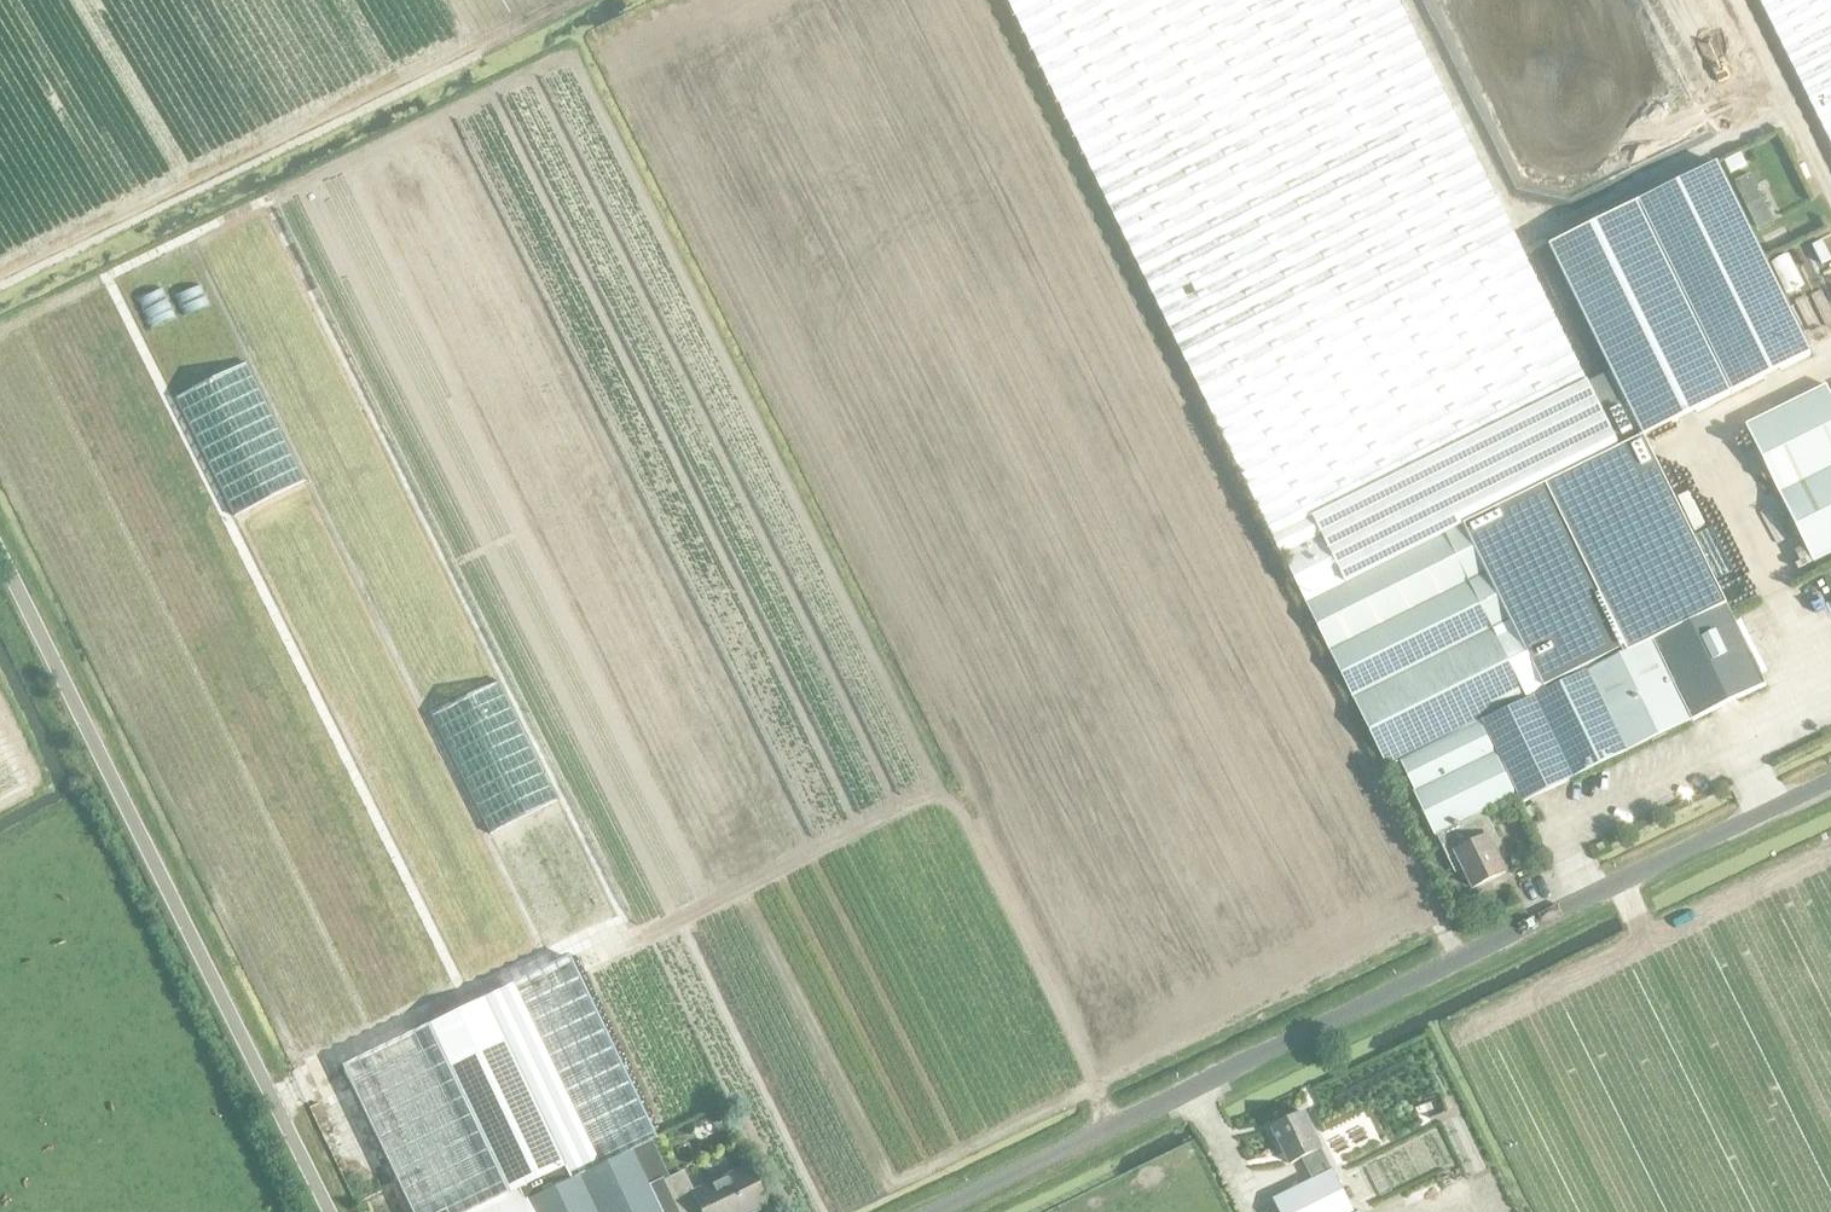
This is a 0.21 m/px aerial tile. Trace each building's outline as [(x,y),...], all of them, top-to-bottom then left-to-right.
[(1213,412),(1387,765),(1400,759),(1436,833),(1437,833),(1478,813),(1516,795),(1520,804),(1766,685),(1644,436),(1620,448),(1525,258),(1398,0),(1005,0),(1213,412)] [(1830,142),(1830,0),(1760,0),(1830,142)] [(1717,163),(1549,244),(1644,436),(1811,353),(1717,163)] [(1756,225),(1771,219),(1753,169),(1738,174),(1756,225)] [(1813,561),(1830,553),(1830,394),(1826,384),(1746,424),(1813,561)] [(1478,813),(1437,833),(1448,856),(1456,853),(1473,887),(1506,871),(1494,847),(1495,847),(1478,813)] [(449,1211),(469,1211),(516,1189),(522,1202),(631,1150),(627,1143),(650,1132),(577,979),(355,1085),(415,1211),(448,1211),(449,1211)] [(1303,1157),(1321,1148),(1322,1148),(1304,1112),(1272,1128),(1290,1163),(1303,1157)] [(662,1181),(666,1179),(648,1141),(631,1150),(522,1202),(516,1189),(469,1211),(677,1211),(662,1181)] [(1321,1148),(1303,1157),(1314,1179),(1274,1199),(1280,1211),(1354,1211),(1333,1169),(1332,1170),(1321,1148)] [(666,1179),(662,1181),(677,1211),(692,1211),(699,1209),(700,1211),(747,1211),(764,1204),(746,1167),(693,1193),(682,1171),(666,1179)]
